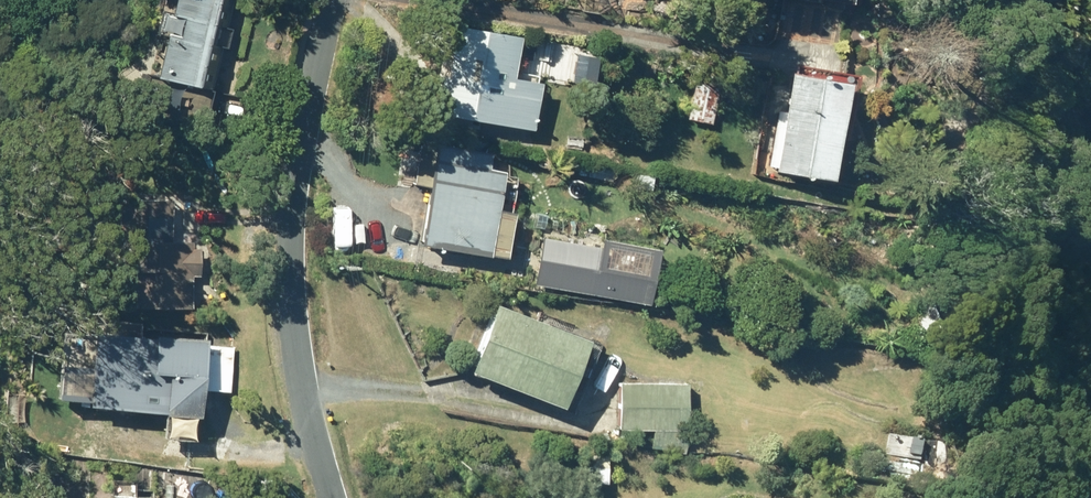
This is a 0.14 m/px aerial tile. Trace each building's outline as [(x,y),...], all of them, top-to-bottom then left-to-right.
[(234,0),(167,0),(162,21),(155,19),(149,43),(157,45),(147,86),(138,84),(131,118),(200,133),(209,91),(214,92),(234,0)] [(832,11),(835,0),(784,0),(832,11)] [(438,124),(531,138),(539,88),(513,85),(520,45),(453,34),(438,124)] [(687,121),(713,126),(721,85),(695,79),(687,121)] [(771,178),(827,187),(843,91),(788,81),(771,178)] [(487,161),(431,153),(431,156),(418,154),(411,192),(425,194),(415,254),(512,269),(519,222),(495,219),(502,179),(485,176),(487,161)] [(502,189),(517,192),(520,177),(505,174),(502,189)] [(200,280),(200,252),(191,252),(191,246),(169,246),(170,206),(113,205),(113,279),(126,279),(125,313),(189,315),(190,279),(200,280)] [(543,290),(594,299),(602,252),(551,243),(543,290)] [(464,384),(556,419),(582,351),(491,316),(464,384)] [(82,334),(73,411),(184,423),(193,347),(82,334)] [(653,453),(688,453),(687,385),(619,385),(620,433),(653,432),(653,453)] [(585,485),(595,485),(596,471),(584,471),(585,485)]
